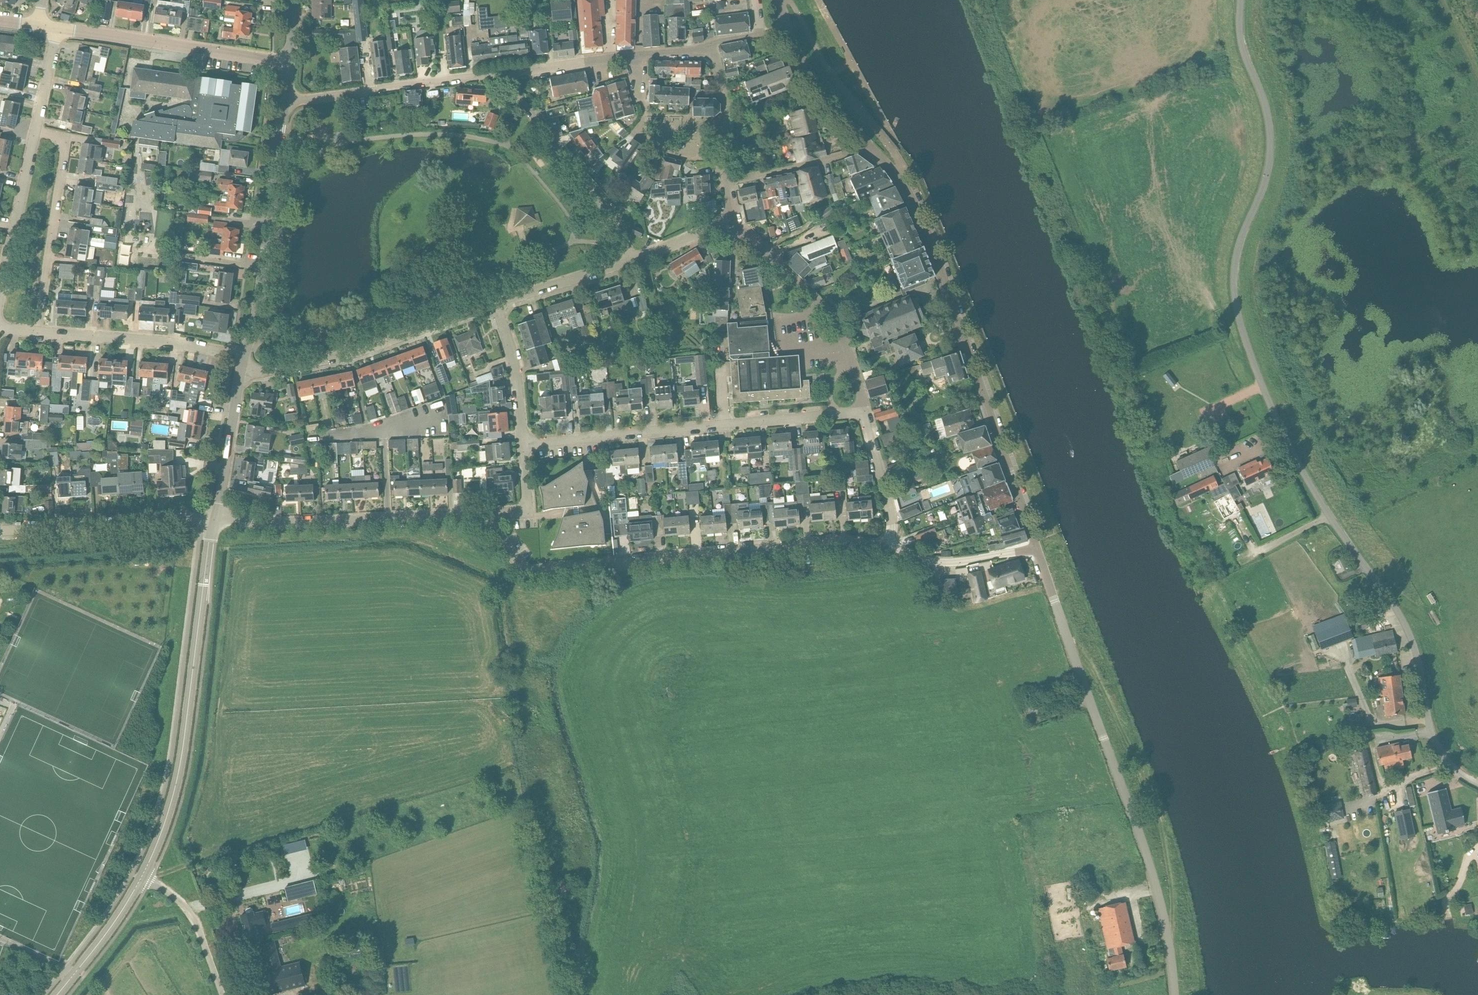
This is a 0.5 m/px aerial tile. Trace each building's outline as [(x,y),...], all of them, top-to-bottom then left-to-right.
[(58,2),(64,4),(62,11),(74,14),(78,1),(82,2),(81,3),(94,7),(96,0),(59,0),(58,2)] [(168,24),(171,2),(158,0),(157,8),(154,22),(168,24)] [(221,0),(204,0),(204,1),(203,0),(203,2),(204,2),(203,6),(220,9),(221,0)] [(354,16),(364,15),(363,4),(359,5),(358,0),(352,0),(354,16)] [(552,22),(572,20),(570,0),(559,0),(550,1),(552,22)] [(581,32),(585,31),(586,48),(588,48),(589,49),(592,49),(592,47),(596,47),(597,48),(600,48),(600,47),(602,46),(600,16),(604,16),(603,0),(578,0),(581,32)] [(616,45),(618,45),(619,46),(621,46),(622,45),(628,45),(629,47),(632,47),(632,45),(634,45),(635,7),(635,0),(617,0),(617,6),(616,44),(616,45)] [(688,1),(699,0),(667,0),(666,7),(664,7),(664,18),(669,18),(684,17),(688,17),(688,1)] [(129,18),(132,4),(118,2),(116,16),(129,18)] [(171,2),(168,24),(181,26),(183,12),(184,4),(171,2)] [(460,2),(447,3),(447,13),(461,12),(460,2)] [(102,14),(101,20),(108,21),(109,15),(111,4),(103,3),(102,14)] [(132,4),(129,18),(143,20),(145,6),(132,4)] [(331,4),(313,4),(313,18),(331,18),(331,4)] [(237,16),(236,23),(250,25),(252,13),(240,12),(240,7),(227,6),(225,15),(237,16)] [(487,7),(477,8),(480,30),(489,29),(488,17),(487,7)] [(527,28),(526,13),(515,14),(516,29),(527,28)] [(714,17),(716,36),(751,32),(748,13),(714,17)] [(657,14),(643,15),(645,35),(643,35),(644,48),(659,46),(659,35),(657,14)] [(363,26),(366,26),(364,15),(354,16),(357,38),(364,37),(363,26)] [(513,15),(505,16),(506,28),(514,27),(513,15)] [(188,17),(187,30),(207,33),(209,19),(206,19),(188,17)] [(463,17),(453,18),(453,27),(464,26),(463,17)] [(685,40),(684,17),(669,18),(670,40),(685,40)] [(225,21),(223,37),(236,39),(237,34),(249,36),(250,25),(236,23),(225,21)] [(703,28),(692,30),(692,33),(692,36),(693,42),(698,41),(704,41),(703,32),(703,28)] [(313,30),(313,37),(344,38),(345,48),(339,49),(343,82),(360,80),(355,31),(313,30)] [(417,33),(417,34),(417,39),(414,39),(418,66),(428,65),(427,57),(430,57),(429,51),(435,50),(435,55),(434,31),(434,32),(427,33),(426,32),(426,31),(425,31),(424,30),(423,30),(422,30),(421,30),(420,30),(419,30),(419,31),(418,31),(417,32),(417,33)] [(532,40),(534,55),(548,53),(545,30),(529,32),(530,40),(532,40)] [(577,39),(576,31),(567,32),(568,40),(577,39)] [(398,33),(387,35),(389,50),(396,49),(395,41),(399,40),(398,33)] [(517,34),(507,36),(510,58),(519,57),(517,40),(517,34)] [(466,68),(463,35),(446,37),(449,69),(466,68)] [(5,51),(13,52),(15,38),(0,36),(0,51),(5,51)] [(507,36),(498,37),(501,59),(510,58),(507,36)] [(498,37),(489,38),(489,44),(491,60),(501,59),(498,37)] [(529,56),(527,39),(517,40),(519,57),(529,56)] [(746,40),(720,45),(724,64),(725,69),(727,78),(734,77),(739,75),(737,67),(739,67),(739,65),(738,61),(745,60),(751,58),(747,41),(746,40)] [(373,59),(369,60),(369,65),(373,64),(375,78),(391,76),(387,48),(387,42),(371,44),(371,50),(373,59)] [(575,56),(573,42),(553,45),(555,59),(575,56)] [(475,43),(471,44),(473,63),(482,61),(480,45),(478,45),(478,43),(475,43)] [(491,60),(489,44),(480,45),(482,61),(491,60)] [(78,51),(74,66),(94,70),(96,62),(100,63),(101,56),(108,57),(109,51),(90,47),(89,53),(78,51)] [(395,52),(398,75),(399,75),(401,77),(405,76),(406,74),(411,73),(410,59),(413,58),(412,50),(395,52)] [(768,73),(785,67),(780,55),(754,64),(757,72),(766,69),(768,73)] [(3,74),(24,79),(27,66),(6,61),(3,74)] [(655,61),(655,74),(660,74),(660,78),(665,78),(666,61),(655,61)] [(666,61),(665,78),(666,78),(670,78),(670,74),(676,74),(676,61),(666,61)] [(676,78),(676,82),(685,82),(686,82),(687,62),(676,61),(676,74),(678,74),(678,78),(676,78)] [(683,85),(683,88),(689,89),(690,89),(693,89),(700,90),(701,80),(693,80),(693,84),(692,84),(692,77),(701,77),(701,62),(687,62),(686,82),(685,82),(685,85),(683,85)] [(90,84),(89,90),(100,93),(102,85),(95,84),(96,78),(93,77),(94,70),(74,66),(71,80),(90,84)] [(752,79),(740,83),(743,92),(747,90),(751,103),(753,102),(758,100),(762,99),(796,86),(788,68),(788,67),(785,68),(753,80),(752,79)] [(185,105),(184,105),(163,111),(163,108),(144,115),(145,115),(146,117),(146,118),(138,121),(134,121),(132,137),(140,138),(139,144),(140,144),(141,139),(159,142),(158,146),(159,146),(160,140),(220,149),(221,140),(225,141),(224,143),(226,143),(228,143),(229,144),(231,144),(233,143),(235,143),(236,143),(238,142),(239,141),(241,141),(242,140),(244,139),(245,137),(246,136),(243,136),(243,131),(251,132),(258,85),(243,83),(242,86),(232,84),(232,82),(203,77),(202,80),(195,79),(195,76),(191,76),(182,75),(154,71),(134,68),(131,91),(130,97),(145,99),(146,93),(191,100),(190,105),(189,107),(188,106),(187,106),(186,105),(185,105)] [(550,78),(553,97),(589,91),(585,71),(550,78)] [(0,77),(0,87),(8,89),(22,92),(24,79),(3,74),(1,74),(0,77)] [(635,114),(625,81),(607,86),(617,120),(635,114)] [(650,85),(649,101),(649,103),(670,104),(671,88),(660,87),(660,86),(650,85)] [(590,95),(584,96),(587,108),(587,109),(596,108),(596,109),(604,107),(603,103),(610,102),(610,101),(606,86),(594,89),(593,94),(590,95)] [(487,91),(457,88),(456,103),(472,105),(472,101),(486,102),(487,91)] [(671,88),(670,104),(689,105),(690,89),(689,89),(683,88),(671,88)] [(68,92),(65,106),(84,111),(87,96),(99,99),(100,93),(89,90),(83,89),(81,95),(68,92)] [(422,90),(405,92),(406,109),(423,108),(422,90)] [(716,119),(715,117),(720,113),(722,114),(722,112),(721,111),(721,105),(723,104),(722,103),(720,104),(716,99),(716,97),(715,97),(714,99),(709,99),(709,97),(708,97),(708,99),(703,99),(703,97),(702,97),(701,99),(694,98),(693,117),(692,116),(692,118),(694,118),(694,117),(701,117),(701,120),(702,120),(702,117),(708,117),(708,119),(709,119),(709,117),(714,117),(715,119),(716,119)] [(5,101),(2,114),(16,117),(19,104),(5,101)] [(580,111),(576,111),(580,128),(592,126),(591,123),(599,121),(599,122),(614,118),(610,102),(603,103),(604,107),(596,109),(596,108),(587,109),(580,111)] [(81,125),(84,111),(65,106),(62,121),(73,123),(71,130),(91,134),(92,127),(81,125)] [(540,112),(545,120),(546,120),(557,117),(558,117),(559,116),(566,115),(563,106),(546,110),(540,112)] [(817,132),(811,108),(790,113),(792,122),(790,122),(791,127),(793,127),(796,137),(817,132)] [(114,118),(110,133),(115,134),(120,114),(115,113),(114,118)] [(2,114),(0,124),(0,127),(13,130),(16,117),(2,114)] [(489,114),(484,126),(484,127),(493,130),(498,117),(489,114)] [(557,117),(545,120),(546,120),(552,128),(553,130),(561,128),(558,117),(557,117)] [(385,124),(386,130),(399,129),(398,122),(385,124)] [(585,129),(569,133),(586,156),(591,152),(597,160),(597,161),(604,155),(603,155),(591,138),(590,139),(583,130),(585,129)] [(622,138),(628,133),(624,129),(619,134),(622,138)] [(815,134),(791,139),(796,157),(792,158),(793,163),(798,162),(798,163),(827,156),(824,146),(818,148),(815,134)] [(7,156),(11,142),(0,139),(0,155),(7,156)] [(120,142),(103,139),(102,146),(119,148),(120,142)] [(621,150),(614,160),(622,166),(618,172),(624,176),(644,148),(635,141),(633,139),(626,149),(625,148),(622,151),(621,150)] [(100,148),(100,146),(83,144),(81,158),(94,160),(102,161),(104,148),(100,148)] [(249,153),(222,149),(220,165),(229,166),(229,165),(247,167),(249,153)] [(650,166),(656,168),(659,156),(653,154),(650,166)] [(858,154),(844,159),(850,176),(873,167),(873,166),(858,155),(858,154)] [(656,168),(654,178),(663,181),(665,181),(665,179),(671,179),(674,169),(680,170),(682,161),(659,156),(656,168)] [(116,185),(117,178),(101,176),(101,170),(92,169),(94,160),(81,158),(79,173),(97,176),(97,182),(116,185)] [(167,167),(159,167),(158,177),(167,178),(167,167)] [(827,196),(818,167),(795,172),(804,203),(827,196)] [(880,167),(879,168),(851,179),(852,182),(850,183),(852,188),(854,187),(855,190),(886,178),(888,178),(880,167)] [(211,175),(191,172),(190,180),(210,183),(211,175)] [(790,202),(791,205),(801,203),(795,172),(784,175),(790,202)] [(826,175),(830,188),(834,186),(833,184),(836,183),(834,178),(833,173),(826,175)] [(781,205),(780,204),(790,202),(784,175),(774,177),(780,205),(781,205)] [(653,182),(646,176),(640,184),(630,177),(622,189),(640,201),(648,190),(647,189),(653,182)] [(653,182),(651,190),(652,198),(666,197),(666,191),(681,190),(681,188),(687,188),(687,195),(696,194),(710,193),(710,191),(712,190),(712,185),(710,185),(709,176),(694,177),(686,178),(671,179),(665,179),(665,181),(653,182)] [(763,200),(772,198),(774,208),(775,208),(780,207),(780,205),(774,177),(763,179),(766,191),(761,192),(763,200)] [(159,178),(159,187),(167,188),(167,179),(159,178)] [(860,201),(894,187),(888,178),(855,190),(860,201)] [(221,195),(243,198),(244,187),(232,185),(233,181),(220,179),(218,189),(224,190),(224,195),(221,195)] [(836,183),(833,184),(834,186),(835,190),(841,188),(843,187),(841,181),(836,183)] [(97,182),(95,189),(116,192),(116,191),(123,192),(123,186),(116,185),(97,182)] [(101,205),(101,204),(103,191),(93,190),(94,189),(77,186),(74,201),(93,204),(101,205)] [(742,204),(763,200),(761,192),(761,191),(756,192),(755,187),(739,190),(742,204)] [(879,215),(880,218),(899,210),(897,206),(903,203),(895,187),(869,198),(876,216),(879,215)] [(241,209),(243,198),(221,195),(220,202),(217,201),(215,210),(229,212),(230,208),(241,209)] [(763,200),(742,204),(744,210),(746,223),(754,222),(753,216),(765,214),(765,210),(763,200)] [(93,204),(74,201),(72,215),(89,218),(90,215),(91,216),(93,204)] [(835,212),(831,206),(818,216),(822,221),(835,212)] [(517,209),(516,213),(514,228),(523,225),(536,220),(532,207),(517,209)] [(906,208),(899,210),(880,218),(876,219),(881,232),(911,221),(906,208)] [(208,216),(189,213),(188,221),(207,224),(208,216)] [(792,223),(789,224),(791,230),(796,228),(800,227),(796,216),(793,217),(791,218),(792,223)] [(90,224),(102,226),(103,219),(91,217),(90,224)] [(881,232),(887,246),(917,235),(911,221),(881,232)] [(223,239),(237,241),(239,230),(227,228),(227,224),(214,222),(213,231),(224,233),(223,239)] [(86,231),(70,228),(68,243),(88,246),(90,231),(109,234),(110,227),(102,226),(90,224),(87,224),(86,231)] [(634,226),(631,233),(641,237),(644,231),(634,226)] [(887,246),(892,260),(923,248),(921,244),(917,235),(887,246)] [(805,263),(838,251),(839,251),(833,236),(801,248),(801,249),(782,255),(783,256),(789,262),(788,263),(802,278),(812,269),(805,263)] [(116,250),(117,238),(105,237),(104,248),(116,250)] [(236,252),(237,241),(223,239),(222,246),(211,244),(210,253),(223,255),(224,251),(236,252)] [(843,240),(838,242),(840,248),(840,249),(846,247),(846,246),(843,240)] [(96,267),(97,260),(86,259),(88,246),(68,243),(66,258),(85,261),(84,266),(96,267)] [(846,247),(840,249),(845,261),(851,259),(846,247)] [(923,248),(892,260),(896,269),(897,273),(895,274),(896,277),(898,276),(900,280),(903,288),(903,289),(926,280),(934,277),(931,268),(929,264),(932,263),(931,260),(928,261),(927,257),(923,248)] [(684,271),(688,278),(700,269),(696,264),(703,260),(696,249),(670,265),(677,276),(684,271)] [(713,260),(709,253),(703,257),(708,263),(713,260)] [(715,316),(729,317),(732,262),(715,261),(712,316),(715,316)] [(180,262),(179,274),(186,275),(187,275),(187,270),(197,271),(198,264),(180,262)] [(74,272),(75,265),(60,264),(60,271),(74,272)] [(824,268),(822,272),(823,276),(833,272),(830,266),(824,268)] [(94,285),(93,297),(99,298),(100,298),(101,291),(101,286),(102,280),(103,280),(104,267),(96,267),(95,277),(95,279),(94,285)] [(737,291),(737,292),(761,287),(763,287),(760,268),(741,271),(743,283),(741,283),(741,282),(740,282),(739,282),(738,282),(738,283),(738,284),(738,285),(737,286),(736,286),(736,287),(736,288),(736,289),(737,290),(737,291)] [(221,279),(219,289),(231,290),(233,274),(222,272),(222,273),(214,272),(213,278),(221,279)] [(823,276),(806,282),(813,289),(826,284),(823,276)] [(94,285),(95,279),(88,279),(86,297),(87,297),(93,297),(94,285)] [(927,281),(926,280),(903,289),(903,288),(901,289),(904,298),(898,301),(897,299),(892,301),(893,303),(889,304),(889,302),(883,304),(884,306),(883,307),(882,306),(881,306),(882,307),(873,310),(873,309),(872,310),(873,311),(861,315),(864,323),(862,329),(861,329),(862,329),(864,334),(863,334),(864,335),(864,334),(869,337),(873,345),(887,339),(897,335),(903,333),(912,330),(921,326),(921,327),(922,326),(920,321),(925,320),(926,317),(925,314),(922,313),(919,305),(920,302),(919,300),(916,298),(911,300),(909,295),(908,296),(907,297),(905,292),(925,284),(925,282),(927,281)] [(607,290),(612,306),(615,313),(634,307),(632,299),(625,301),(620,286),(607,290)] [(761,287),(737,292),(742,317),(765,313),(761,287)] [(229,304),(231,290),(219,289),(219,295),(211,294),(210,301),(218,302),(229,304)] [(607,307),(612,306),(607,290),(595,294),(600,310),(603,317),(609,315),(607,307)] [(99,298),(98,317),(112,318),(114,299),(115,292),(101,291),(100,298),(99,298)] [(71,315),(72,302),(73,296),(58,294),(56,314),(71,315)] [(180,303),(199,305),(200,297),(181,295),(180,303)] [(642,312),(649,310),(644,295),(637,297),(642,312)] [(73,296),(72,302),(71,315),(86,316),(87,297),(86,297),(73,296)] [(125,300),(114,299),(112,318),(127,319),(129,303),(125,303),(125,300)] [(156,300),(156,302),(154,321),(169,323),(170,310),(166,309),(166,307),(165,306),(165,301),(156,300)] [(141,301),(139,320),(154,321),(156,302),(142,301),(141,301)] [(547,309),(553,327),(561,324),(560,319),(569,317),(573,328),(583,325),(581,317),(580,313),(577,314),(573,301),(547,309)] [(587,315),(590,326),(599,323),(595,312),(594,312),(587,315)] [(214,314),(206,313),(204,329),(212,330),(226,332),(228,316),(214,314)] [(552,343),(542,313),(533,316),(535,320),(519,325),(527,351),(527,350),(543,346),(552,343)] [(708,315),(707,324),(715,325),(715,316),(712,316),(708,315)] [(715,316),(715,325),(715,331),(728,331),(728,324),(729,317),(715,316)] [(768,401),(793,399),(810,397),(809,380),(801,381),(799,355),(768,357),(768,353),(770,353),(767,321),(728,324),(728,331),(733,403),(760,401),(761,404),(768,404),(768,401)] [(587,325),(577,328),(579,337),(590,334),(587,325)] [(480,343),(475,329),(471,330),(471,332),(455,338),(462,357),(468,355),(468,356),(482,351),(480,343)] [(899,341),(889,345),(887,339),(873,345),(876,353),(884,350),(884,352),(890,349),(892,354),(897,352),(901,364),(922,356),(914,335),(905,339),(903,333),(897,335),(899,341)] [(446,364),(455,361),(447,339),(434,343),(441,364),(446,363),(446,364)] [(543,346),(527,350),(530,359),(546,354),(543,346)] [(410,352),(415,365),(419,364),(420,369),(430,365),(423,347),(410,352)] [(9,354),(8,366),(16,367),(16,369),(15,376),(28,377),(30,353),(17,352),(17,354),(9,354)] [(410,352),(397,357),(401,370),(415,365),(410,352)] [(949,384),(968,378),(959,352),(920,365),(924,376),(934,373),(936,379),(946,375),(949,384)] [(30,353),(28,377),(37,377),(36,385),(41,385),(50,385),(51,370),(42,369),(43,362),(43,354),(30,353)] [(546,354),(530,359),(533,367),(549,362),(546,354)] [(628,363),(643,362),(643,355),(626,356),(628,363)] [(702,355),(694,356),(697,385),(704,384),(702,355)] [(73,369),(73,357),(59,356),(59,364),(53,363),(51,380),(52,380),(51,391),(60,392),(62,377),(72,378),(73,369)] [(72,378),(71,389),(76,389),(77,390),(79,372),(87,372),(87,369),(88,358),(73,357),(73,369),(72,378)] [(393,373),(401,370),(397,357),(383,361),(391,382),(396,380),(393,373)] [(98,379),(99,379),(99,382),(108,383),(107,387),(112,388),(114,360),(100,359),(98,379)] [(114,360),(112,385),(125,386),(126,382),(132,382),(133,377),(127,377),(127,375),(128,361),(114,360)] [(386,384),(391,382),(383,361),(370,366),(375,379),(383,376),(386,384)] [(147,395),(152,395),(155,363),(140,362),(139,376),(147,377),(147,388),(148,388),(147,395)] [(155,363),(152,395),(157,396),(160,396),(161,384),(167,385),(168,379),(169,364),(155,363)] [(477,381),(470,384),(471,388),(471,387),(489,381),(505,375),(503,365),(490,369),(491,373),(476,378),(477,381)] [(178,391),(171,390),(170,400),(187,402),(195,369),(181,366),(180,369),(178,380),(186,382),(183,395),(177,393),(178,391)] [(357,371),(364,392),(370,390),(378,387),(375,379),(370,366),(357,371)] [(449,382),(444,366),(436,369),(442,385),(449,382)] [(195,369),(187,402),(187,403),(196,404),(199,391),(204,392),(207,381),(209,372),(195,369)] [(550,373),(550,378),(561,377),(563,390),(571,389),(570,386),(570,378),(569,371),(550,373)] [(209,372),(207,381),(215,383),(216,374),(209,372)] [(339,375),(341,389),(343,396),(348,395),(347,388),(355,386),(353,372),(339,375)] [(1163,376),(1172,387),(1177,383),(1168,372),(1163,376)] [(550,378),(550,373),(536,374),(537,381),(550,380),(550,378)] [(325,378),(328,391),(341,389),(339,375),(325,378)] [(647,378),(648,394),(656,393),(654,375),(647,376),(647,378)] [(883,376),(865,381),(869,398),(888,393),(883,376)] [(92,379),(83,378),(81,399),(90,400),(92,379)] [(325,378),(311,380),(314,394),(328,391),(325,378)] [(570,386),(571,389),(572,401),(578,401),(579,414),(579,415),(592,414),(590,393),(577,395),(576,385),(575,385),(574,378),(570,378),(570,386)] [(642,394),(648,394),(647,378),(641,379),(640,379),(641,388),(628,389),(630,410),(644,409),(642,394)] [(98,379),(92,379),(91,394),(98,394),(99,382),(99,379),(98,379)] [(311,380),(297,383),(300,397),(314,394),(311,380)] [(489,381),(471,387),(472,393),(483,392),(484,405),(491,404),(492,404),(506,403),(504,387),(490,389),(489,381)] [(125,393),(125,396),(132,397),(133,382),(132,382),(126,382),(125,386),(125,393)] [(133,382),(132,397),(139,397),(140,383),(133,382)] [(615,382),(608,382),(610,398),(616,397),(617,412),(630,410),(628,389),(623,389),(622,383),(615,384),(615,382)] [(293,384),(286,385),(289,398),(291,397),(296,396),(293,384)] [(678,393),(683,393),(685,406),(700,404),(698,391),(694,391),(693,384),(683,385),(683,387),(677,387),(678,393)] [(437,385),(424,390),(428,402),(442,398),(437,385)] [(674,385),(655,387),(656,393),(656,395),(657,408),(672,407),(671,394),(675,394),(674,385)] [(2,388),(2,396),(14,397),(14,389),(2,388)] [(412,391),(416,404),(424,401),(419,389),(412,391)] [(392,414),(401,411),(394,392),(385,395),(392,414)] [(603,392),(590,393),(592,414),(605,413),(605,410),(611,409),(610,398),(604,398),(603,392)] [(272,393),(272,395),(258,393),(258,394),(253,394),(251,406),(252,406),(251,414),(264,416),(265,408),(271,409),(273,400),(275,400),(276,394),(272,393)] [(455,394),(446,397),(446,398),(448,415),(457,414),(455,394)] [(552,396),(554,418),(555,418),(555,420),(561,420),(561,417),(567,416),(566,404),(565,395),(552,396)] [(401,411),(409,409),(404,396),(397,398),(401,411)] [(541,419),(554,418),(552,396),(539,398),(541,419)] [(180,402),(171,400),(170,410),(176,411),(177,407),(179,408),(180,402)] [(464,413),(477,412),(477,404),(463,406),(464,413)] [(40,422),(48,422),(49,406),(41,405),(40,422)] [(370,420),(377,418),(373,405),(366,407),(370,420)] [(6,420),(21,421),(21,413),(29,414),(30,408),(21,408),(6,406),(6,420)] [(874,415),(876,422),(898,416),(896,408),(874,415)] [(970,409),(935,420),(940,439),(959,434),(976,429),(970,409)] [(188,424),(202,426),(204,412),(190,410),(188,424)] [(490,413),(479,414),(479,422),(490,421),(491,432),(508,431),(506,413),(490,414),(490,413)] [(353,415),(354,424),(362,423),(361,414),(353,415)] [(457,414),(448,415),(449,425),(460,424),(465,424),(464,414),(459,415),(459,414),(457,414)] [(346,421),(344,415),(336,417),(338,423),(346,421)] [(20,434),(28,434),(29,421),(21,421),(6,420),(5,433),(20,434)] [(132,420),(130,435),(142,436),(144,421),(132,420)] [(180,422),(177,440),(185,441),(186,438),(200,440),(202,426),(188,424),(180,422)] [(246,446),(257,448),(257,451),(268,452),(271,435),(263,434),(264,428),(248,425),(247,434),(246,446)] [(976,429),(959,434),(961,441),(957,442),(958,445),(962,444),(964,453),(991,445),(985,426),(976,429)] [(848,429),(829,431),(830,442),(845,441),(846,453),(854,452),(853,440),(849,440),(848,429)] [(33,440),(46,441),(47,433),(33,432),(33,440)] [(804,453),(798,454),(799,470),(800,478),(800,481),(801,481),(808,480),(807,469),(805,469),(804,457),(812,453),(820,452),(819,449),(825,448),(825,442),(824,435),(818,436),(818,432),(804,433),(805,448),(803,448),(804,453)] [(902,441),(900,433),(892,435),(894,443),(902,441)] [(774,444),(769,445),(770,457),(775,457),(775,456),(783,455),(783,459),(792,458),(791,455),(790,434),(773,435),(774,444)] [(304,442),(303,435),(302,435),(290,437),(291,445),(304,442)] [(760,437),(747,438),(748,453),(748,458),(749,459),(762,458),(761,452),(762,452),(760,437)] [(747,438),(733,440),(734,454),(748,453),(747,438)] [(185,441),(170,439),(169,445),(184,448),(185,441)] [(405,439),(388,440),(389,448),(398,448),(398,453),(406,453),(405,439)] [(407,439),(408,450),(419,450),(418,439),(407,439)] [(478,440),(457,442),(458,450),(458,451),(469,450),(468,448),(479,447),(478,440)] [(358,441),(350,441),(350,443),(350,453),(358,453),(358,441)] [(705,442),(706,462),(719,461),(719,456),(720,456),(718,441),(705,442)] [(684,450),(686,462),(686,467),(694,466),(693,464),(700,463),(700,466),(707,465),(706,462),(705,442),(691,444),(691,450),(684,450)] [(338,463),(337,443),(330,443),(331,463),(338,463)] [(490,461),(495,460),(510,459),(509,443),(494,444),(494,445),(485,445),(485,452),(489,452),(490,461)] [(3,458),(22,459),(22,451),(24,451),(25,445),(4,444),(3,458)] [(687,479),(686,467),(686,462),(678,463),(676,445),(663,446),(665,462),(665,468),(678,467),(679,479),(687,479)] [(1176,462),(1185,480),(1205,471),(1215,466),(1211,458),(1218,455),(1213,445),(1176,462)] [(652,463),(665,462),(663,446),(651,447),(652,463)] [(976,465),(968,468),(969,472),(998,463),(992,446),(972,451),(976,465)] [(638,449),(624,450),(626,469),(639,468),(639,463),(640,463),(638,449)] [(611,454),(605,455),(606,465),(606,469),(606,473),(613,472),(614,475),(620,474),(627,474),(627,473),(626,469),(624,450),(611,451),(611,452),(611,454)] [(103,485),(98,486),(99,494),(103,494),(120,493),(118,463),(117,454),(117,451),(102,451),(102,456),(107,457),(107,463),(111,464),(112,478),(102,478),(103,485)] [(58,453),(50,453),(51,467),(59,467),(58,453)] [(129,454),(117,454),(118,463),(120,493),(143,492),(142,472),(129,473),(128,465),(129,454)] [(160,455),(147,456),(148,464),(161,463),(160,455)] [(296,457),(295,463),(306,465),(307,458),(296,456),(296,457)] [(238,471),(237,479),(248,481),(248,484),(250,484),(259,485),(260,482),(253,481),(255,470),(264,472),(266,460),(256,458),(255,463),(254,463),(242,461),(241,467),(241,471),(238,471)] [(1256,460),(1238,468),(1246,486),(1274,473),(1268,458),(1257,463),(1256,460)] [(433,462),(423,462),(424,471),(433,470),(433,464),(433,462)] [(969,475),(959,479),(965,495),(975,492),(981,489),(1005,480),(998,463),(982,469),(977,471),(980,477),(975,479),(975,478),(973,479),(973,480),(971,480),(969,475)] [(158,482),(159,496),(186,494),(185,480),(181,480),(181,476),(186,476),(185,465),(162,467),(163,481),(158,482)] [(653,465),(644,466),(646,483),(654,482),(653,465)] [(1207,476),(1217,471),(1215,466),(1205,471),(1207,476)] [(2,470),(1,485),(10,485),(12,485),(11,493),(26,493),(26,485),(20,485),(21,468),(13,468),(13,470),(2,470)] [(71,476),(73,496),(86,495),(86,485),(92,484),(91,468),(80,469),(78,472),(78,475),(71,476)] [(512,481),(512,474),(503,474),(502,468),(486,469),(487,491),(496,490),(496,491),(504,490),(504,492),(506,491),(506,490),(513,490),(513,487),(514,487),(513,481),(512,481)] [(608,491),(606,469),(591,470),(599,492),(608,491)] [(545,486),(546,496),(542,496),(543,506),(551,505),(552,509),(567,507),(568,517),(563,518),(558,534),(559,548),(588,546),(588,541),(605,540),(603,520),(583,470),(570,471),(545,486)] [(613,472),(606,473),(608,487),(615,486),(614,475),(613,472)] [(772,483),(771,472),(750,474),(749,474),(751,485),(772,483)] [(869,474),(856,475),(857,483),(870,481),(869,474)] [(371,475),(365,476),(366,497),(379,497),(378,483),(371,483),(371,475)] [(408,497),(408,495),(408,481),(400,482),(399,475),(390,476),(391,490),(395,490),(395,496),(406,496),(406,497),(408,497)] [(59,497),(73,496),(71,476),(57,477),(59,497)] [(353,498),(366,497),(365,476),(352,476),(352,484),(353,498)] [(407,476),(408,481),(408,495),(421,495),(421,481),(420,476),(407,476)] [(845,476),(838,477),(839,490),(846,489),(845,476)] [(1218,487),(1213,477),(1173,495),(1177,505),(1218,487)] [(461,479),(452,479),(454,493),(462,493),(461,479)] [(333,480),(333,485),(326,485),(326,499),(340,499),(339,485),(339,480),(333,480)] [(434,494),(434,480),(421,481),(421,495),(434,494)] [(434,480),(434,494),(448,494),(447,480),(434,480)] [(801,481),(803,493),(809,493),(808,480),(801,481)] [(1005,481),(982,490),(982,491),(989,510),(1013,501),(1005,481)] [(1218,487),(1210,490),(1215,502),(1214,502),(1224,519),(1240,511),(1237,506),(1234,500),(1228,489),(1225,483),(1218,487)] [(250,484),(249,493),(272,497),(273,489),(272,489),(272,487),(259,485),(250,484)] [(352,484),(339,485),(340,499),(346,498),(346,501),(352,501),(352,498),(353,498),(352,484)] [(893,489),(895,498),(916,493),(914,484),(893,489)] [(314,485),(300,486),(300,501),(314,500),(314,485)] [(1235,485),(1228,489),(1234,500),(1241,496),(1235,485)] [(300,501),(300,486),(286,487),(286,501),(300,501)] [(957,500),(961,511),(977,506),(981,504),(978,493),(971,495),(966,497),(957,500)] [(858,496),(858,497),(861,519),(873,518),(871,495),(858,496)] [(26,506),(26,496),(15,496),(15,498),(4,497),(4,502),(2,502),(2,505),(4,505),(3,512),(4,512),(4,514),(10,514),(10,513),(14,513),(22,513),(23,505),(26,506)] [(834,498),(827,499),(827,496),(821,497),(824,520),(836,519),(834,498)] [(821,497),(809,498),(811,522),(824,520),(821,497)] [(848,520),(861,519),(858,497),(853,497),(854,502),(846,503),(848,520)] [(626,498),(609,499),(611,518),(613,518),(613,514),(627,512),(626,510),(627,510),(626,498)] [(921,502),(925,511),(932,509),(928,499),(921,502)] [(800,525),(797,501),(785,503),(787,526),(788,526),(788,528),(795,527),(795,526),(800,525)] [(748,502),(730,504),(732,523),(738,522),(738,529),(751,528),(749,510),(748,502)] [(761,509),(749,510),(751,528),(763,527),(762,521),(768,520),(767,504),(767,502),(760,503),(761,509)] [(785,503),(767,504),(768,520),(768,522),(774,521),(775,527),(787,526),(785,503)] [(899,511),(903,519),(921,512),(918,503),(899,511)] [(977,506),(961,511),(965,522),(980,516),(981,517),(986,515),(985,514),(984,510),(982,505),(981,504),(977,506)] [(1004,515),(1013,511),(1011,506),(1002,509),(1004,515)] [(634,541),(634,542),(636,544),(639,543),(641,542),(640,540),(641,540),(639,516),(627,517),(627,512),(613,514),(613,518),(615,536),(628,534),(629,542),(634,541)] [(984,520),(982,521),(983,524),(985,530),(992,528),(994,535),(998,534),(1020,528),(1018,521),(1015,519),(1013,514),(997,520),(994,521),(992,516),(991,512),(985,514),(986,515),(987,519),(984,520)] [(653,532),(659,532),(657,515),(651,516),(651,515),(639,516),(641,540),(654,539),(653,532)] [(663,518),(663,515),(657,515),(659,532),(659,531),(665,530),(665,536),(678,535),(676,517),(663,518)] [(713,516),(714,533),(727,532),(725,515),(713,516)] [(980,516),(965,522),(970,535),(985,530),(983,524),(982,521),(984,520),(987,519),(986,515),(981,517),(980,516)] [(688,516),(676,517),(678,535),(690,534),(688,516)] [(714,533),(713,516),(700,517),(702,535),(714,533)] [(938,535),(936,532),(935,528),(915,535),(918,543),(937,535),(938,535)] [(942,529),(936,532),(938,535),(937,535),(939,538),(945,536),(942,529)] [(997,543),(988,545),(989,552),(1005,548),(1027,541),(1023,529),(1002,535),(1003,541),(1004,542),(997,544),(997,543)] [(1018,560),(988,570),(994,588),(1024,578),(1018,560)] [(980,571),(968,574),(968,575),(975,602),(987,599),(980,571)] [(957,594),(956,578),(940,579),(941,595),(957,594)] [(1426,596),(1432,604),(1436,602),(1430,593),(1426,596)] [(1321,648),(1354,637),(1345,613),(1313,624),(1321,648)] [(1393,630),(1361,638),(1352,640),(1356,657),(1375,653),(1376,656),(1397,651),(1393,630)] [(1404,714),(1399,675),(1379,678),(1381,690),(1383,690),(1386,716),(1404,714)] [(1355,699),(1346,700),(1347,707),(1356,706),(1355,699)] [(1380,765),(1411,757),(1408,745),(1399,747),(1399,743),(1376,748),(1380,765)] [(1366,797),(1376,794),(1367,750),(1356,753),(1366,797)] [(1413,784),(1405,786),(1409,806),(1417,804),(1413,784)] [(1446,788),(1427,793),(1427,794),(1428,794),(1438,834),(1455,830),(1455,827),(1464,824),(1460,808),(1451,811),(1445,789),(1446,789),(1446,788)] [(1343,818),(1340,802),(1324,806),(1327,822),(1343,818)] [(1409,809),(1395,812),(1400,840),(1414,837),(1409,809)] [(1334,859),(1338,859),(1334,842),(1325,843),(1332,879),(1338,878),(1334,859)] [(568,891),(566,879),(558,881),(560,892),(568,891)] [(288,901),(317,894),(313,880),(285,887),(288,901)] [(1125,902),(1099,909),(1108,949),(1110,957),(1106,957),(1110,971),(1126,967),(1123,955),(1121,955),(1119,946),(1134,943),(1125,902)] [(1465,915),(1473,913),(1471,903),(1463,905),(1465,915)] [(247,914),(240,916),(246,938),(259,935),(257,927),(266,925),(264,919),(262,912),(254,914),(253,913),(252,909),(251,908),(247,909),(246,911),(247,914)] [(274,932),(312,923),(310,914),(272,924),(274,932)] [(299,962),(280,967),(274,941),(261,944),(268,970),(263,971),(269,994),(305,985),(299,962)] [(349,950),(349,957),(361,956),(361,949),(349,950)] [(350,977),(361,976),(359,961),(349,962),(350,977)]
